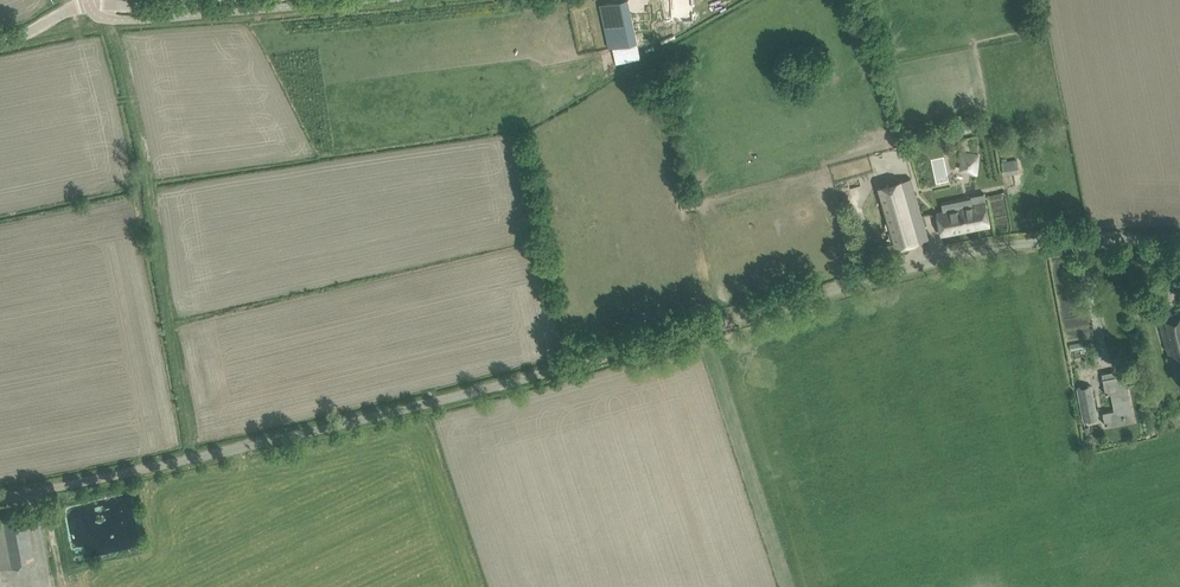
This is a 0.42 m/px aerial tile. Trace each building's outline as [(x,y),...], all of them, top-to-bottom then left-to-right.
[(602,16),(608,48),(612,47),(616,64),(640,59),(628,0),(621,0),(600,4),(602,16)] [(676,29),(684,28),(684,20),(692,20),(692,2),(692,0),(664,0),(664,3),(664,5),(664,15),(661,1),(661,0),(648,0),(649,3),(655,38),(668,35),(676,34),(676,29)] [(1016,159),(1001,162),(1004,175),(1019,172),(1016,159)] [(878,186),(893,236),(896,248),(928,238),(910,177),(878,186)] [(970,204),(936,211),(941,235),(990,225),(984,194),(969,198),(970,204)] [(1162,329),(1175,376),(1179,374),(1179,312),(1158,318),(1162,329)] [(1069,344),(1070,350),(1083,348),(1082,342),(1069,344)] [(1102,373),(1104,385),(1106,394),(1111,393),(1114,410),(1103,413),(1106,426),(1134,420),(1125,374),(1121,375),(1117,375),(1117,376),(1116,376),(1115,371),(1102,373)] [(1098,418),(1091,385),(1076,387),(1083,421),(1098,418)] [(0,569),(36,562),(30,527),(27,515),(0,521),(0,568),(0,569)]
